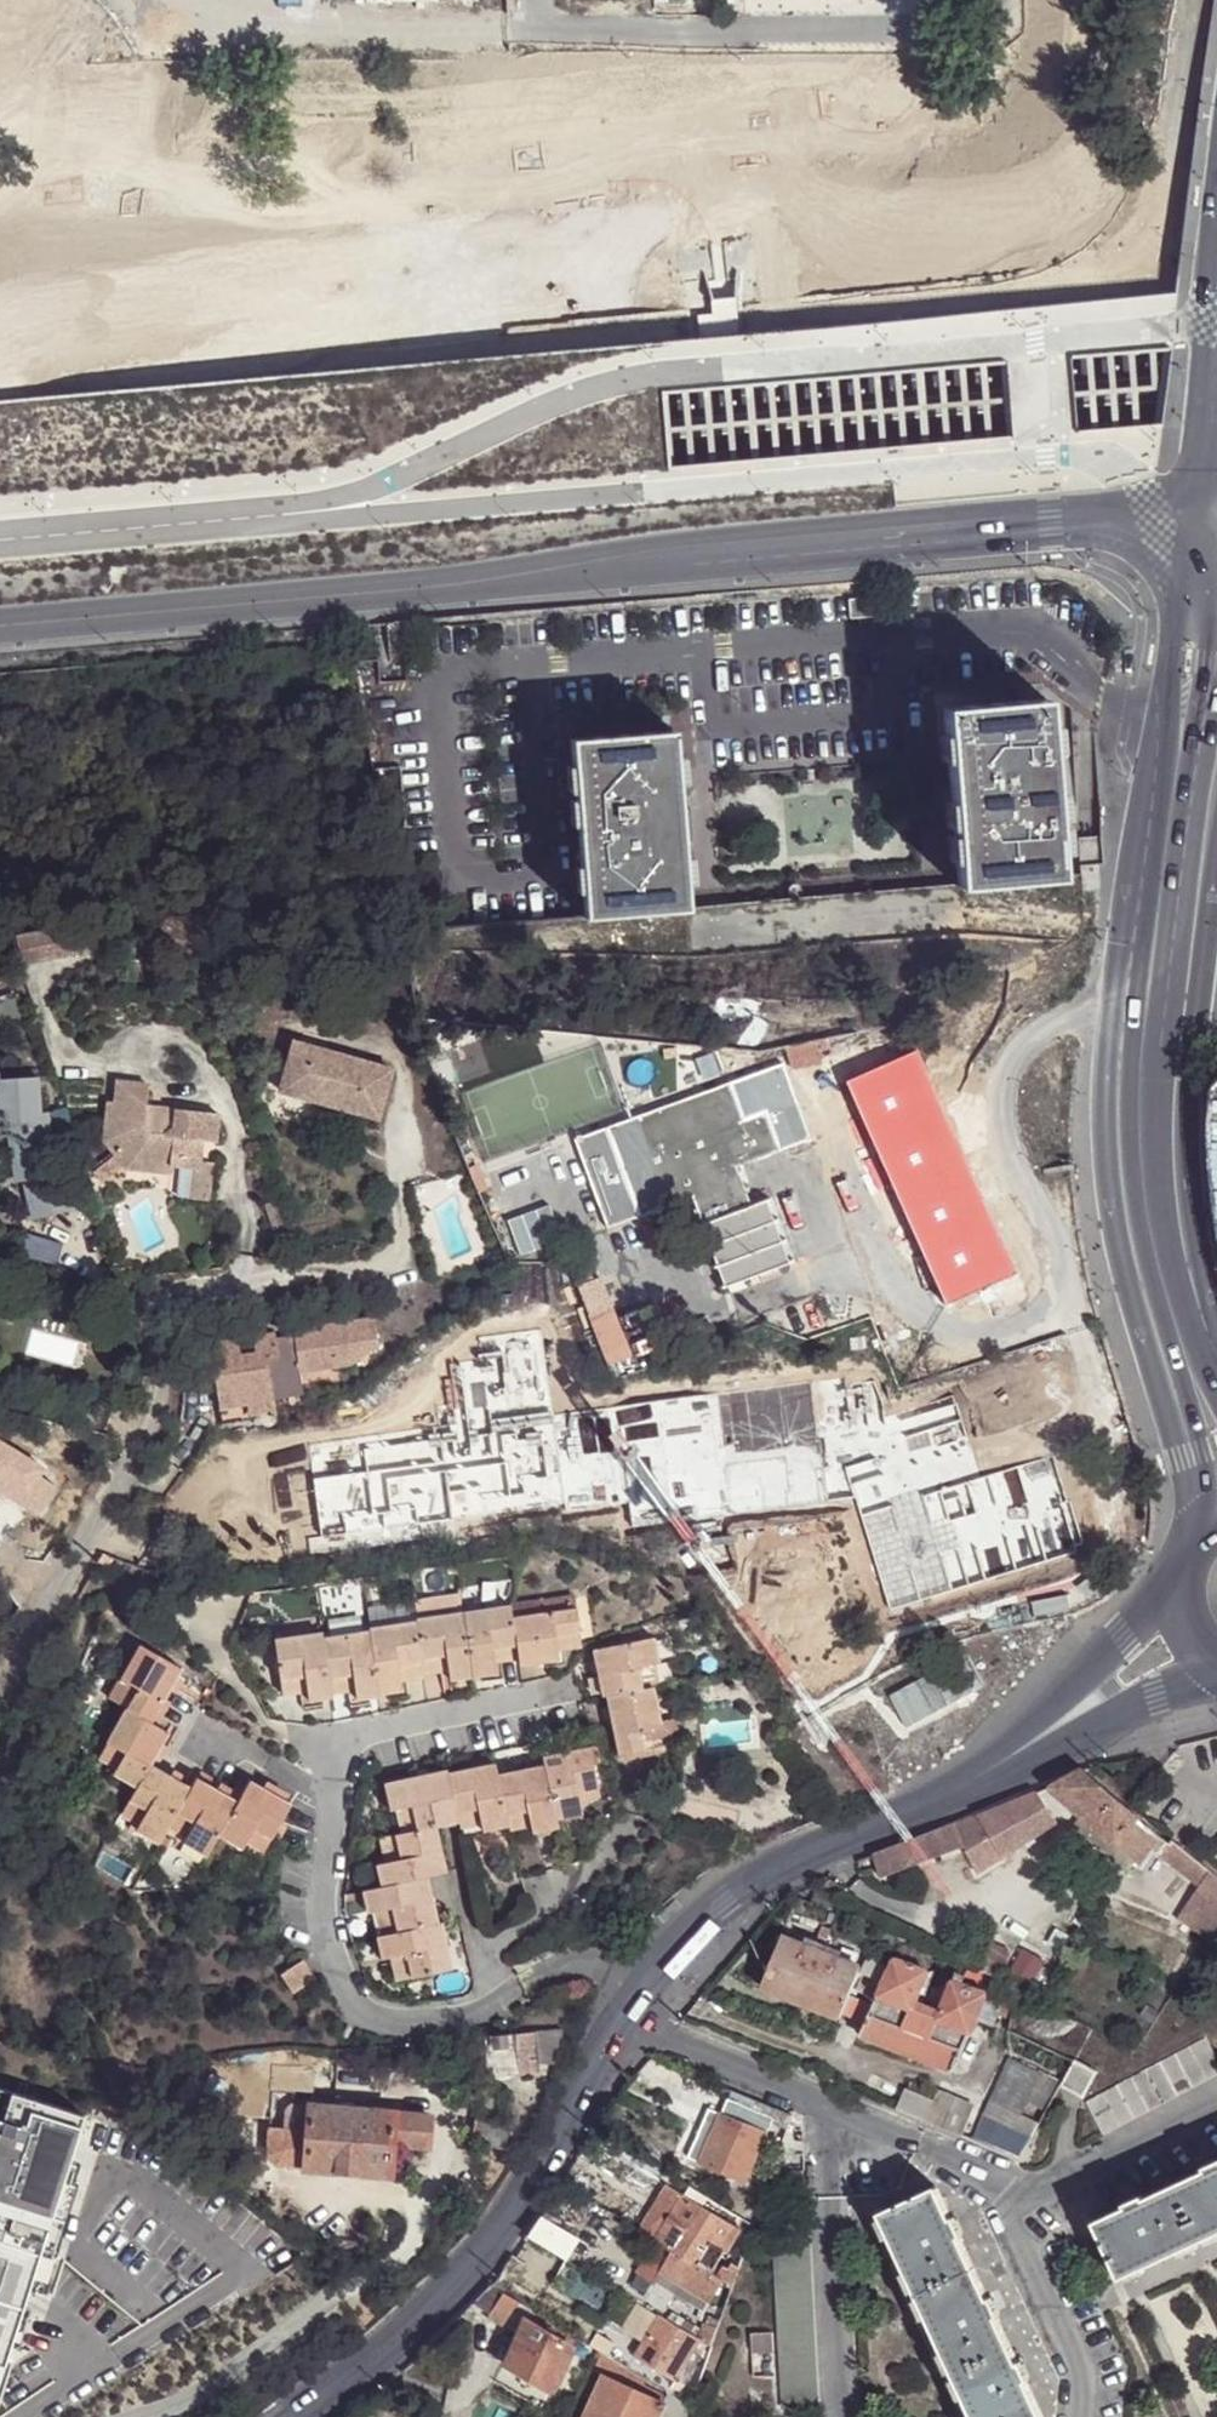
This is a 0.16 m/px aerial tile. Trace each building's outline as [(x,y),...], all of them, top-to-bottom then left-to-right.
[(857,0),(783,0),(783,16),(857,15),(857,0)] [(945,703),(961,885),(1065,876),(1051,695),(945,703)] [(572,735),(586,915),(691,906),(676,725),(572,735)] [(66,928),(16,939),(21,960),(24,967),(89,951),(85,935),(69,938),(66,928)] [(817,1039),(788,1044),(793,1065),(822,1059),(817,1039)] [(391,1068),(296,1044),(283,1093),(380,1116),(391,1068)] [(778,1046),(749,1050),(752,1064),(780,1059),(778,1046)] [(920,1050),(848,1084),(946,1303),(1014,1273),(920,1050)] [(733,1166),(737,1166),(778,1149),(765,1110),(751,1074),(607,1125),(639,1215),(692,1195),(724,1284),(789,1262),(765,1199),(751,1205),(750,1202),(733,1209),(717,1162),(731,1157),(733,1166)] [(0,1078),(0,1121),(11,1121),(12,1147),(20,1182),(26,1181),(35,1221),(69,1214),(60,1174),(54,1147),(53,1112),(43,1113),(41,1076),(0,1078)] [(221,1114),(176,1110),(175,1128),(148,1125),(150,1106),(151,1085),(119,1082),(118,1103),(111,1103),(107,1142),(121,1161),(101,1176),(109,1185),(129,1170),(179,1174),(179,1168),(195,1168),(192,1198),(212,1201),(215,1163),(203,1162),(205,1142),(219,1142),(221,1114)] [(781,1104),(765,1110),(778,1149),(797,1142),(781,1104)] [(175,1128),(176,1110),(150,1106),(148,1125),(175,1128)] [(750,1202),(737,1166),(733,1166),(731,1157),(717,1162),(733,1209),(750,1202)] [(60,1174),(69,1214),(78,1212),(69,1172),(60,1174)] [(280,1202),(269,1205),(275,1229),(286,1226),(280,1202)] [(492,1254),(494,1269),(509,1267),(507,1252),(492,1254)] [(589,1262),(574,1267),(605,1360),(629,1352),(612,1305),(604,1307),(589,1262)] [(219,1404),(248,1399),(275,1394),(305,1389),(301,1367),(352,1359),(350,1344),(380,1340),(376,1312),(310,1323),(311,1328),(276,1333),(276,1328),(254,1332),(258,1349),(241,1351),(238,1334),(208,1339),(219,1404)] [(308,1446),(319,1536),(310,1536),(311,1555),(455,1535),(454,1524),(628,1506),(631,1530),(856,1502),(889,1608),(1079,1547),(1050,1463),(984,1477),(955,1399),(885,1418),(874,1375),(549,1413),(541,1329),(474,1336),(477,1363),(453,1365),(454,1426),(308,1446)] [(275,1394),(248,1399),(250,1408),(276,1403),(275,1394)] [(117,1556),(107,1552),(103,1562),(113,1566),(117,1556)] [(568,1602),(505,1611),(507,1623),(570,1615),(568,1602)] [(361,1617),(363,1632),(460,1618),(457,1603),(361,1617)] [(363,1635),(318,1641),(324,1684),(349,1681),(350,1695),(351,1704),(372,1702),(373,1698),(395,1696),(394,1687),(394,1677),(419,1673),(418,1668),(442,1666),(443,1677),(446,1686),(467,1683),(489,1679),(488,1669),(486,1657),(510,1654),(512,1666),(513,1671),(551,1666),(551,1658),(576,1655),(570,1615),(507,1623),(505,1611),(460,1618),(363,1632),(363,1635)] [(271,1643),(276,1687),(299,1684),(301,1696),(303,1705),(326,1702),(326,1698),(324,1684),(318,1641),(317,1636),(271,1643)] [(650,1645),(637,1646),(641,1671),(651,1670),(654,1669),(650,1645)] [(641,1671),(637,1646),(589,1656),(597,1701),(600,1703),(613,1761),(640,1756),(637,1737),(655,1732),(649,1693),(653,1691),(651,1670),(641,1671)] [(132,1693),(123,1709),(104,1744),(122,1755),(112,1771),(111,1776),(133,1789),(124,1807),(140,1817),(135,1826),(133,1832),(154,1846),(164,1830),(169,1821),(186,1832),(182,1840),(179,1846),(201,1859),(215,1838),(236,1851),(241,1845),(248,1832),(265,1843),(287,1807),(281,1803),(259,1790),(246,1784),(234,1803),(222,1796),(211,1790),(193,1781),(188,1790),(176,1783),(167,1777),(147,1766),(164,1736),(148,1724),(177,1674),(136,1650),(116,1683),(132,1693)] [(488,1669),(512,1666),(510,1654),(486,1657),(488,1669)] [(419,1673),(419,1680),(443,1677),(442,1666),(418,1668),(419,1673)] [(394,1677),(394,1687),(419,1683),(419,1680),(419,1673),(394,1677)] [(324,1684),(326,1698),(350,1695),(349,1681),(324,1684)] [(106,1700),(123,1709),(132,1693),(116,1683),(106,1700)] [(299,1684),(276,1687),(278,1700),(301,1696),(299,1684)] [(640,1756),(613,1761),(615,1768),(663,1760),(655,1732),(637,1737),(640,1756)] [(122,1755),(104,1744),(96,1761),(112,1771),(122,1755)] [(573,1796),(591,1792),(583,1752),(537,1760),(538,1769),(493,1777),(490,1767),(443,1776),(441,1772),(379,1786),(385,1813),(390,1813),(402,1811),(407,1835),(395,1837),(388,1840),(393,1863),(380,1866),(371,1869),(375,1890),(357,1894),(362,1916),(371,1914),(383,1912),(388,1936),(376,1938),(369,1940),(376,1960),(384,1961),(396,1958),(402,1981),(446,1970),(437,1926),(433,1926),(424,1880),(441,1875),(432,1830),(452,1826),(453,1821),(473,1818),(475,1828),(478,1834),(504,1830),(504,1823),(522,1821),(524,1832),(525,1837),(551,1832),(551,1824),(575,1818),(575,1807),(573,1796)] [(1081,1769),(1050,1785),(1084,1813),(1134,1855),(1142,1861),(1152,1846),(1158,1836),(1158,1835),(1081,1769)] [(171,1772),(167,1777),(176,1783),(179,1777),(171,1772)] [(263,1784),(259,1790),(281,1803),(283,1797),(263,1784)] [(216,1785),(211,1790),(222,1796),(225,1790),(216,1785)] [(593,1803),(591,1792),(573,1796),(575,1807),(593,1803)] [(918,1839),(870,1855),(879,1877),(963,1845),(978,1871),(1059,1822),(1035,1792),(918,1836),(918,1839)] [(140,1817),(124,1807),(116,1818),(135,1826),(140,1817)] [(402,1811),(390,1813),(395,1837),(407,1835),(402,1811)] [(1134,1855),(1084,1813),(1076,1823),(1126,1864),(1134,1855)] [(457,1832),(475,1828),(473,1818),(453,1821),(452,1826),(457,1832)] [(164,1830),(182,1840),(186,1832),(169,1821),(164,1830)] [(507,1836),(524,1832),(522,1821),(504,1823),(504,1830),(507,1836)] [(257,1855),(265,1843),(248,1832),(241,1845),(257,1855)] [(1170,1846),(1158,1836),(1152,1846),(1188,1874),(1196,1864),(1173,1843),(1170,1846)] [(393,1863),(388,1840),(374,1842),(380,1866),(393,1863)] [(1207,1871),(1196,1864),(1188,1874),(1198,1883),(1207,1871)] [(1191,1902),(1216,1921),(1216,1895),(1202,1886),(1191,1902)] [(1191,1902),(1178,1921),(1216,1941),(1216,1921),(1191,1902)] [(371,1914),(376,1938),(388,1936),(383,1912),(371,1914)] [(779,1941),(781,1942),(827,1961),(829,1953),(826,1953),(833,1934),(789,1915),(779,1941)] [(827,1961),(781,1942),(761,1986),(839,2018),(858,1973),(827,1961)] [(975,1967),(994,1977),(1006,1954),(989,1943),(975,1967)] [(975,1967),(965,1963),(960,1974),(942,1968),(938,1978),(943,1980),(939,1989),(946,1992),(941,2003),(920,1995),(924,1984),(918,1982),(919,1978),(917,1977),(925,1958),(904,1949),(893,1953),(862,2037),(955,2071),(976,2017),(982,2003),(998,2010),(1003,2013),(1014,1989),(994,1977),(975,1967)] [(295,1952),(271,1961),(276,1978),(300,1971),(295,1952)] [(389,1983),(402,1981),(396,1958),(384,1961),(389,1983)] [(868,1968),(882,1973),(885,1963),(878,1961),(868,1968)] [(1066,2027),(1073,2017),(1022,1991),(1020,1999),(1020,2011),(1024,2022),(1033,2030),(1044,2033),(1056,2032),(1066,2027)] [(982,2003),(976,2017),(993,2023),(998,2010),(982,2003)] [(560,2055),(561,2026),(511,2033),(487,2035),(487,2046),(513,2043),(515,2049),(535,2048),(537,2058),(560,2055)] [(1103,2133),(1216,2076),(1216,2056),(1210,2041),(1089,2101),(1103,2133)] [(516,2071),(515,2049),(513,2043),(487,2046),(489,2074),(516,2071)] [(1055,2081),(1003,2057),(980,2112),(1032,2135),(1039,2120),(1014,2109),(1020,2095),(1045,2106),(1054,2083),(1055,2081)] [(1054,2083),(1056,2085),(1076,2093),(1087,2067),(1065,2057),(1055,2081),(1054,2083)] [(194,2096),(202,2074),(188,2071),(181,2091),(194,2096)] [(907,2089),(898,2109),(960,2134),(973,2104),(939,2089),(934,2101),(907,2089)] [(726,2101),(788,2129),(792,2114),(731,2090),(726,2101)] [(7,2130),(12,2100),(0,2098),(0,2129),(7,2130)] [(344,2099),(344,2107),(365,2109),(367,2101),(344,2099)] [(12,2100),(7,2130),(0,2129),(0,2416),(27,2416),(51,2284),(73,2161),(81,2113),(12,2100)] [(365,2109),(344,2107),(294,2103),(288,2109),(285,2130),(270,2128),(267,2154),(275,2162),(386,2170),(391,2142),(426,2143),(430,2114),(365,2109)] [(764,2131),(721,2114),(699,2164),(743,2183),(764,2131)] [(73,2161),(51,2284),(64,2286),(83,2181),(76,2179),(79,2162),(73,2161)] [(1216,2237),(1216,2163),(1205,2169),(1207,2174),(1176,2187),(1204,2243),(1216,2237)] [(1123,2282),(1204,2243),(1176,2187),(1144,2201),(1143,2197),(1126,2206),(1127,2210),(1095,2224),(1123,2282)] [(880,2214),(918,2294),(974,2268),(960,2238),(964,2237),(955,2218),(951,2220),(936,2188),(880,2214)] [(684,2196),(655,2242),(722,2281),(733,2288),(739,2276),(718,2264),(723,2257),(729,2244),(739,2229),(684,2196)] [(568,2242),(537,2223),(526,2238),(560,2258),(568,2242)] [(722,2281),(655,2242),(639,2270),(656,2281),(662,2273),(710,2301),(722,2281)] [(729,2244),(723,2257),(729,2263),(738,2248),(729,2244)] [(918,2294),(956,2375),(1011,2348),(998,2319),(1001,2318),(993,2300),(989,2301),(974,2268),(918,2294)] [(704,2310),(710,2301),(662,2273),(656,2281),(704,2310)] [(489,2315),(503,2292),(488,2283),(468,2302),(489,2315)] [(504,2327),(519,2303),(503,2292),(489,2315),(487,2318),(504,2327)] [(700,2341),(697,2339),(657,2316),(636,2353),(678,2379),(700,2341)] [(549,2394),(575,2336),(546,2318),(541,2328),(523,2321),(499,2371),(549,2394)] [(714,2350),(722,2323),(710,2319),(708,2325),(702,2324),(697,2339),(700,2341),(714,2350)] [(774,2336),(753,2337),(754,2356),(775,2354),(774,2336)] [(956,2375),(975,2416),(1042,2416),(1027,2383),(1030,2381),(1022,2364),(1020,2366),(1011,2348),(956,2375)] [(605,2376),(643,2393),(648,2380),(601,2352),(593,2371),(605,2376)] [(664,2403),(643,2393),(605,2376),(587,2416),(659,2416),(664,2403)]
